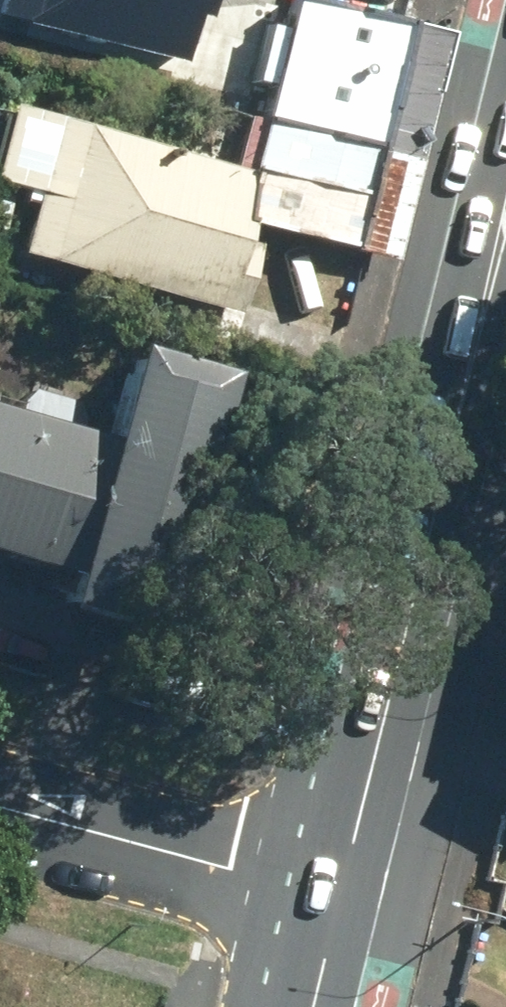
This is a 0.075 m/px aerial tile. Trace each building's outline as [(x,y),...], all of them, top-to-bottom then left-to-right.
[(177,69),(195,0),(0,0),(0,24),(177,69)] [(241,226),(352,251),(403,27),(292,2),(241,226)] [(5,103),(0,122),(0,185),(31,193),(14,252),(213,309),(252,174),(5,103)] [(0,408),(0,558),(49,572),(39,605),(132,632),(206,377),(112,350),(88,433),(0,408)]
